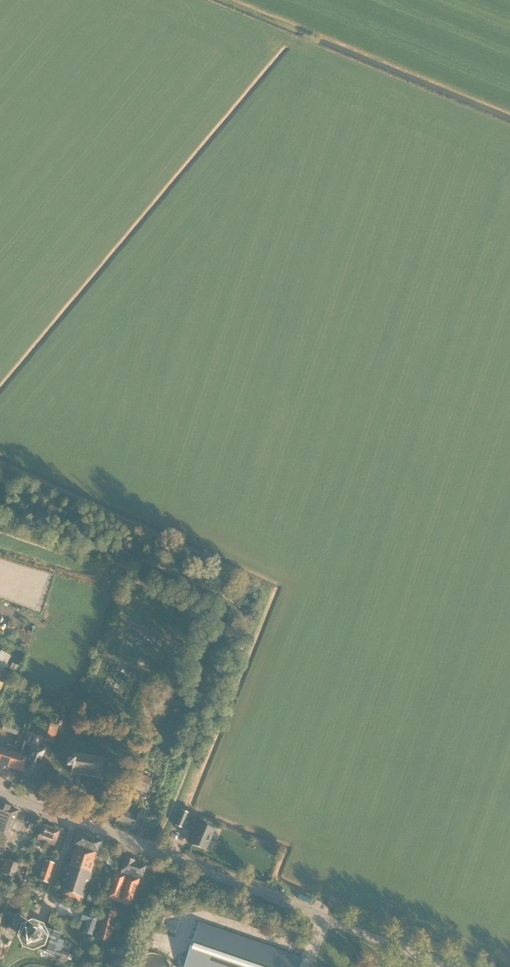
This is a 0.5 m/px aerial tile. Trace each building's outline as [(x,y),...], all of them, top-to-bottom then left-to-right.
[(12,656),(0,651),(0,679),(2,680),(12,656)] [(5,722),(2,730),(18,735),(20,728),(5,722)] [(57,742),(61,725),(50,722),(45,738),(57,742)] [(24,744),(20,756),(24,757),(20,770),(37,775),(45,750),(33,747),(35,740),(27,738),(25,744),(24,744)] [(20,756),(16,754),(17,748),(7,745),(5,751),(0,749),(0,764),(20,770),(24,757),(20,756)] [(104,759),(105,758),(104,756),(102,758),(74,753),(73,759),(68,759),(67,766),(73,767),(71,772),(100,777),(101,779),(103,778),(102,776),(104,759)] [(134,788),(146,793),(152,779),(140,774),(134,788)] [(5,845),(18,811),(0,804),(0,847),(4,848),(5,845)] [(189,813),(181,810),(175,825),(183,828),(189,813)] [(206,850),(208,845),(214,830),(199,824),(202,818),(196,816),(191,827),(197,829),(191,843),(206,850)] [(54,845),(55,845),(60,831),(43,825),(37,839),(54,845)] [(98,854),(101,845),(102,841),(78,832),(73,845),(76,846),(69,864),(67,863),(56,895),(81,904),(91,872),(97,853),(98,854)] [(0,873),(0,878),(5,879),(6,875),(14,878),(19,863),(5,858),(0,873)] [(142,878),(143,876),(146,867),(134,863),(134,862),(125,859),(121,873),(115,871),(106,898),(131,906),(140,877),(142,878)] [(56,864),(45,860),(38,880),(49,883),(56,864)] [(117,913),(104,910),(96,940),(109,943),(117,913)] [(86,922),(82,932),(92,935),(99,916),(83,911),(80,920),(86,922)] [(304,958),(201,923),(185,966),(301,966),(304,958)] [(40,943),(42,936),(39,929),(32,926),(25,929),(23,936),(26,943),(33,946),(40,943)] [(60,952),(63,944),(57,941),(60,933),(46,928),(38,949),(53,954),(54,950),(60,952)] [(70,954),(63,951),(61,957),(68,960),(70,954)] [(142,956),(139,958),(137,960),(136,963),(135,966),(134,966),(171,966),(170,964),(168,961),(167,959),(164,957),(162,955),(159,954),(156,953),(153,953),(150,953),(147,954),(144,955),(142,956)]
